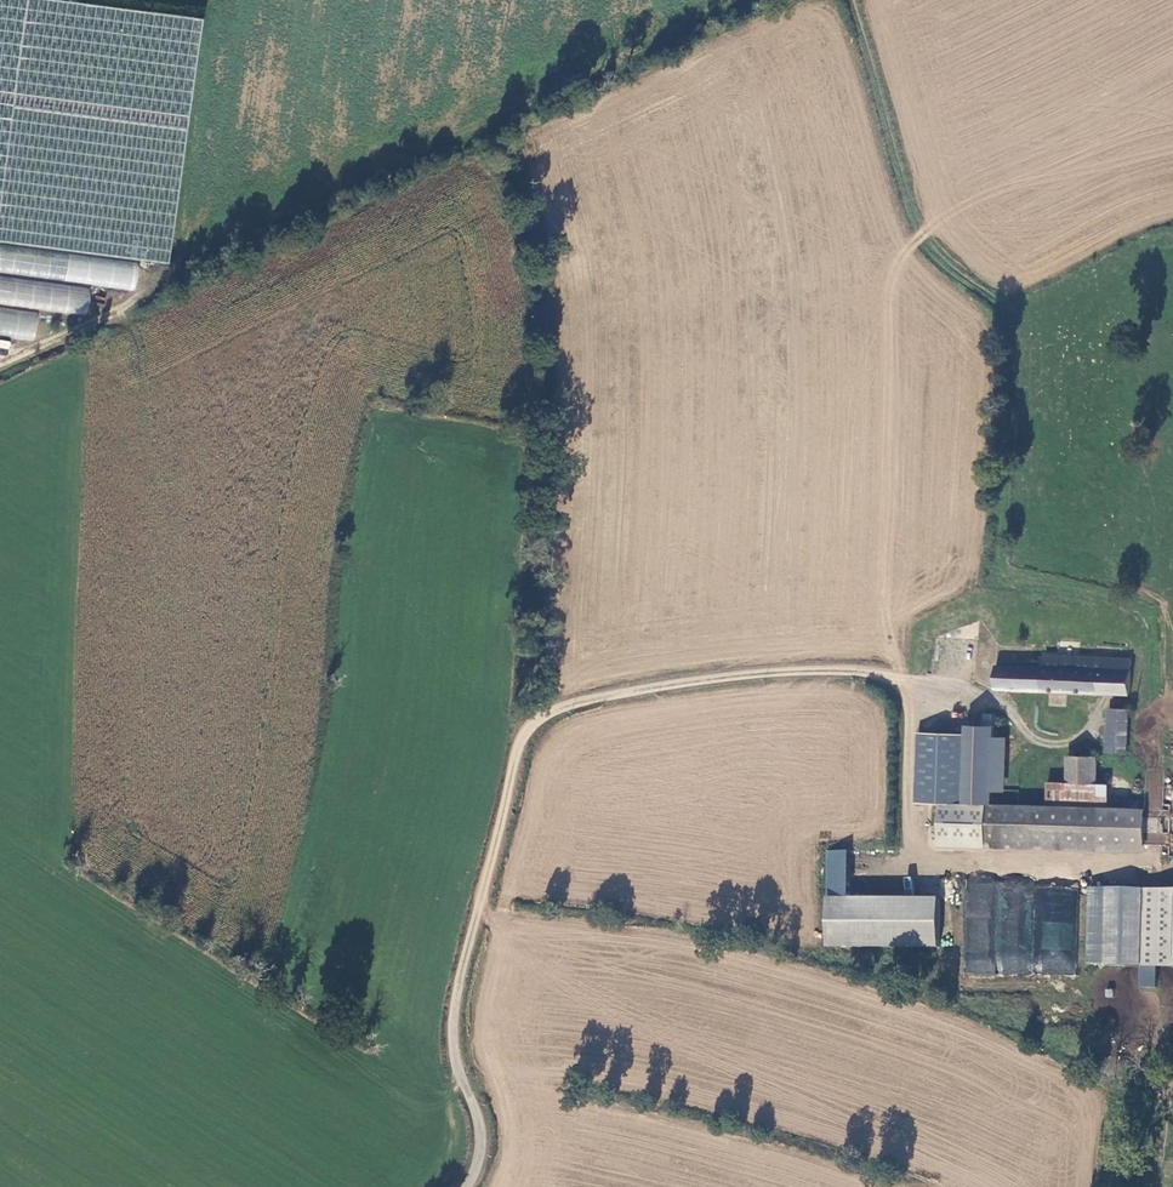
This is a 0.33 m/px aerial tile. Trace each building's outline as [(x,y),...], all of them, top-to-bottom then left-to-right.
[(79,0),(0,0),(0,238),(137,255),(168,260),(203,18),(79,0)] [(34,337),(39,309),(84,314),(89,280),(134,285),(137,255),(0,238),(0,333),(34,337)] [(9,350),(10,342),(0,339),(0,348),(9,350)] [(1133,662),(1133,657),(1043,652),(1043,664),(997,662),(996,687),(1132,694),(1132,691),(1133,662)] [(1144,663),(1133,662),(1132,691),(1142,691),(1144,663)] [(1128,751),(1130,708),(1110,707),(1109,750),(1128,751)] [(965,717),(959,798),(990,800),(996,718),(997,709),(983,708),(983,718),(965,717)] [(1009,719),(996,718),(990,800),(1003,801),(1009,719)] [(1067,752),(1067,780),(1095,780),(1096,753),(1067,752)] [(1060,807),(1106,808),(1107,781),(1095,780),(1067,780),(1060,780),(1060,807)] [(1149,799),(1148,811),(1161,812),(1162,801),(1149,799)] [(937,839),(982,840),(983,805),(983,804),(937,803),(937,839)] [(982,840),(1143,843),(1144,809),(1106,808),(1060,807),(983,805),(982,840)] [(846,850),(824,849),(822,945),(934,947),(935,896),(845,895),(846,850)] [(997,973),(1076,975),(1078,883),(966,881),(964,972),(997,973)] [(1085,964),(1172,967),(1172,891),(1088,888),(1085,964)]
